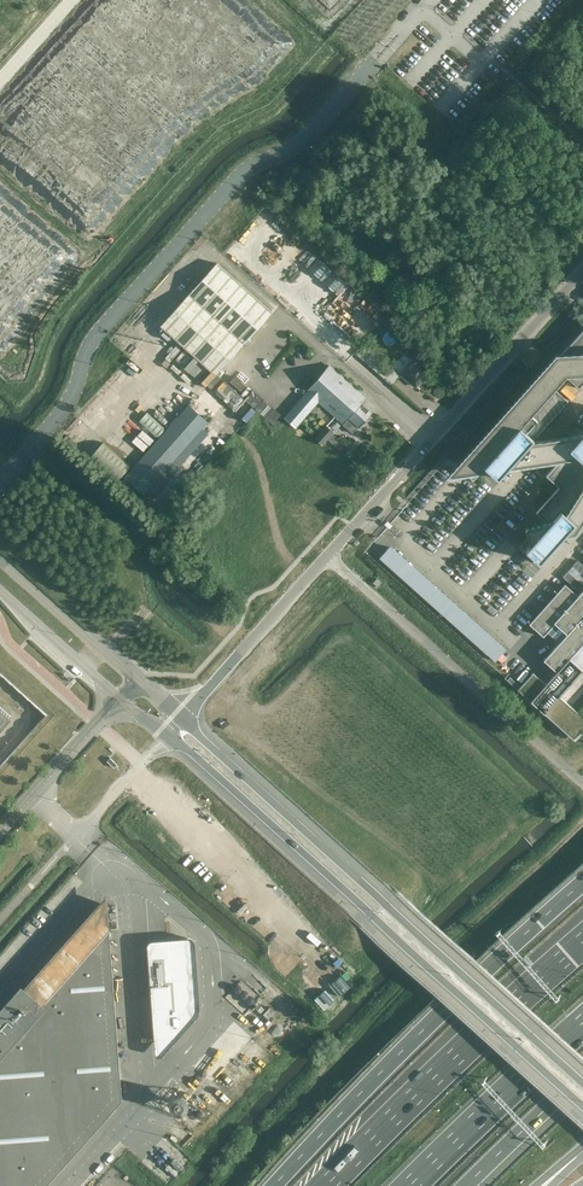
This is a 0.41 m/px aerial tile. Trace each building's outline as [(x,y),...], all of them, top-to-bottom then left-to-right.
[(215,376),(272,312),(217,263),(160,326),(215,376)] [(562,353),(556,354),(447,478),(467,475),(473,481),(479,474),(489,472),(497,479),(506,469),(558,462),(546,475),(559,487),(536,513),(546,522),(525,528),(527,537),(520,545),(539,563),(553,548),(554,549),(563,540),(561,538),(563,536),(575,533),(582,520),(582,435),(534,441),(526,434),(536,423),(541,428),(568,398),(557,389),(566,377),(582,376),(582,330),(562,353)] [(364,344),(356,354),(393,386),(401,376),(364,344)] [(432,369),(424,363),(428,358),(421,352),(417,357),(418,357),(402,375),(404,377),(406,375),(417,386),(432,369)] [(331,366),(298,403),(285,418),(296,428),(320,401),(347,426),(346,427),(353,434),(372,412),(362,403),(367,397),(331,366)] [(248,419),(258,407),(276,422),(283,414),(253,389),(256,385),(243,375),(233,387),(225,379),(215,391),(248,419)] [(144,495),(150,488),(154,492),(206,433),(202,430),(208,422),(188,405),(175,419),(164,409),(159,414),(170,425),(155,442),(143,433),(134,444),(145,453),(123,477),(144,495)] [(322,445),(334,433),(327,426),(315,439),(322,445)] [(119,455),(109,464),(119,475),(129,466),(119,455)] [(392,547),(380,560),(496,665),(508,652),(392,547)] [(377,586),(381,581),(376,577),(372,582),(377,586)] [(578,595),(569,587),(565,584),(529,624),(543,637),(555,624),(567,634),(561,641),(544,660),(557,672),(546,684),(540,679),(533,673),(525,682),(521,686),(510,677),(507,680),(517,689),(558,726),(562,730),(575,741),(579,738),(582,740),(582,738),(581,737),(582,735),(582,717),(578,713),(574,709),(571,707),(567,703),(560,696),(582,670),(570,659),(582,644),(582,590),(578,595)] [(11,718),(0,708),(0,730),(11,718)] [(122,1101),(123,1100),(114,986),(107,894),(84,920),(24,987),(21,984),(0,1008),(0,1185),(46,1185),(122,1101)] [(193,1020),(187,938),(166,939),(166,947),(147,948),(153,1034),(173,1032),(173,1043),(193,1020)]
